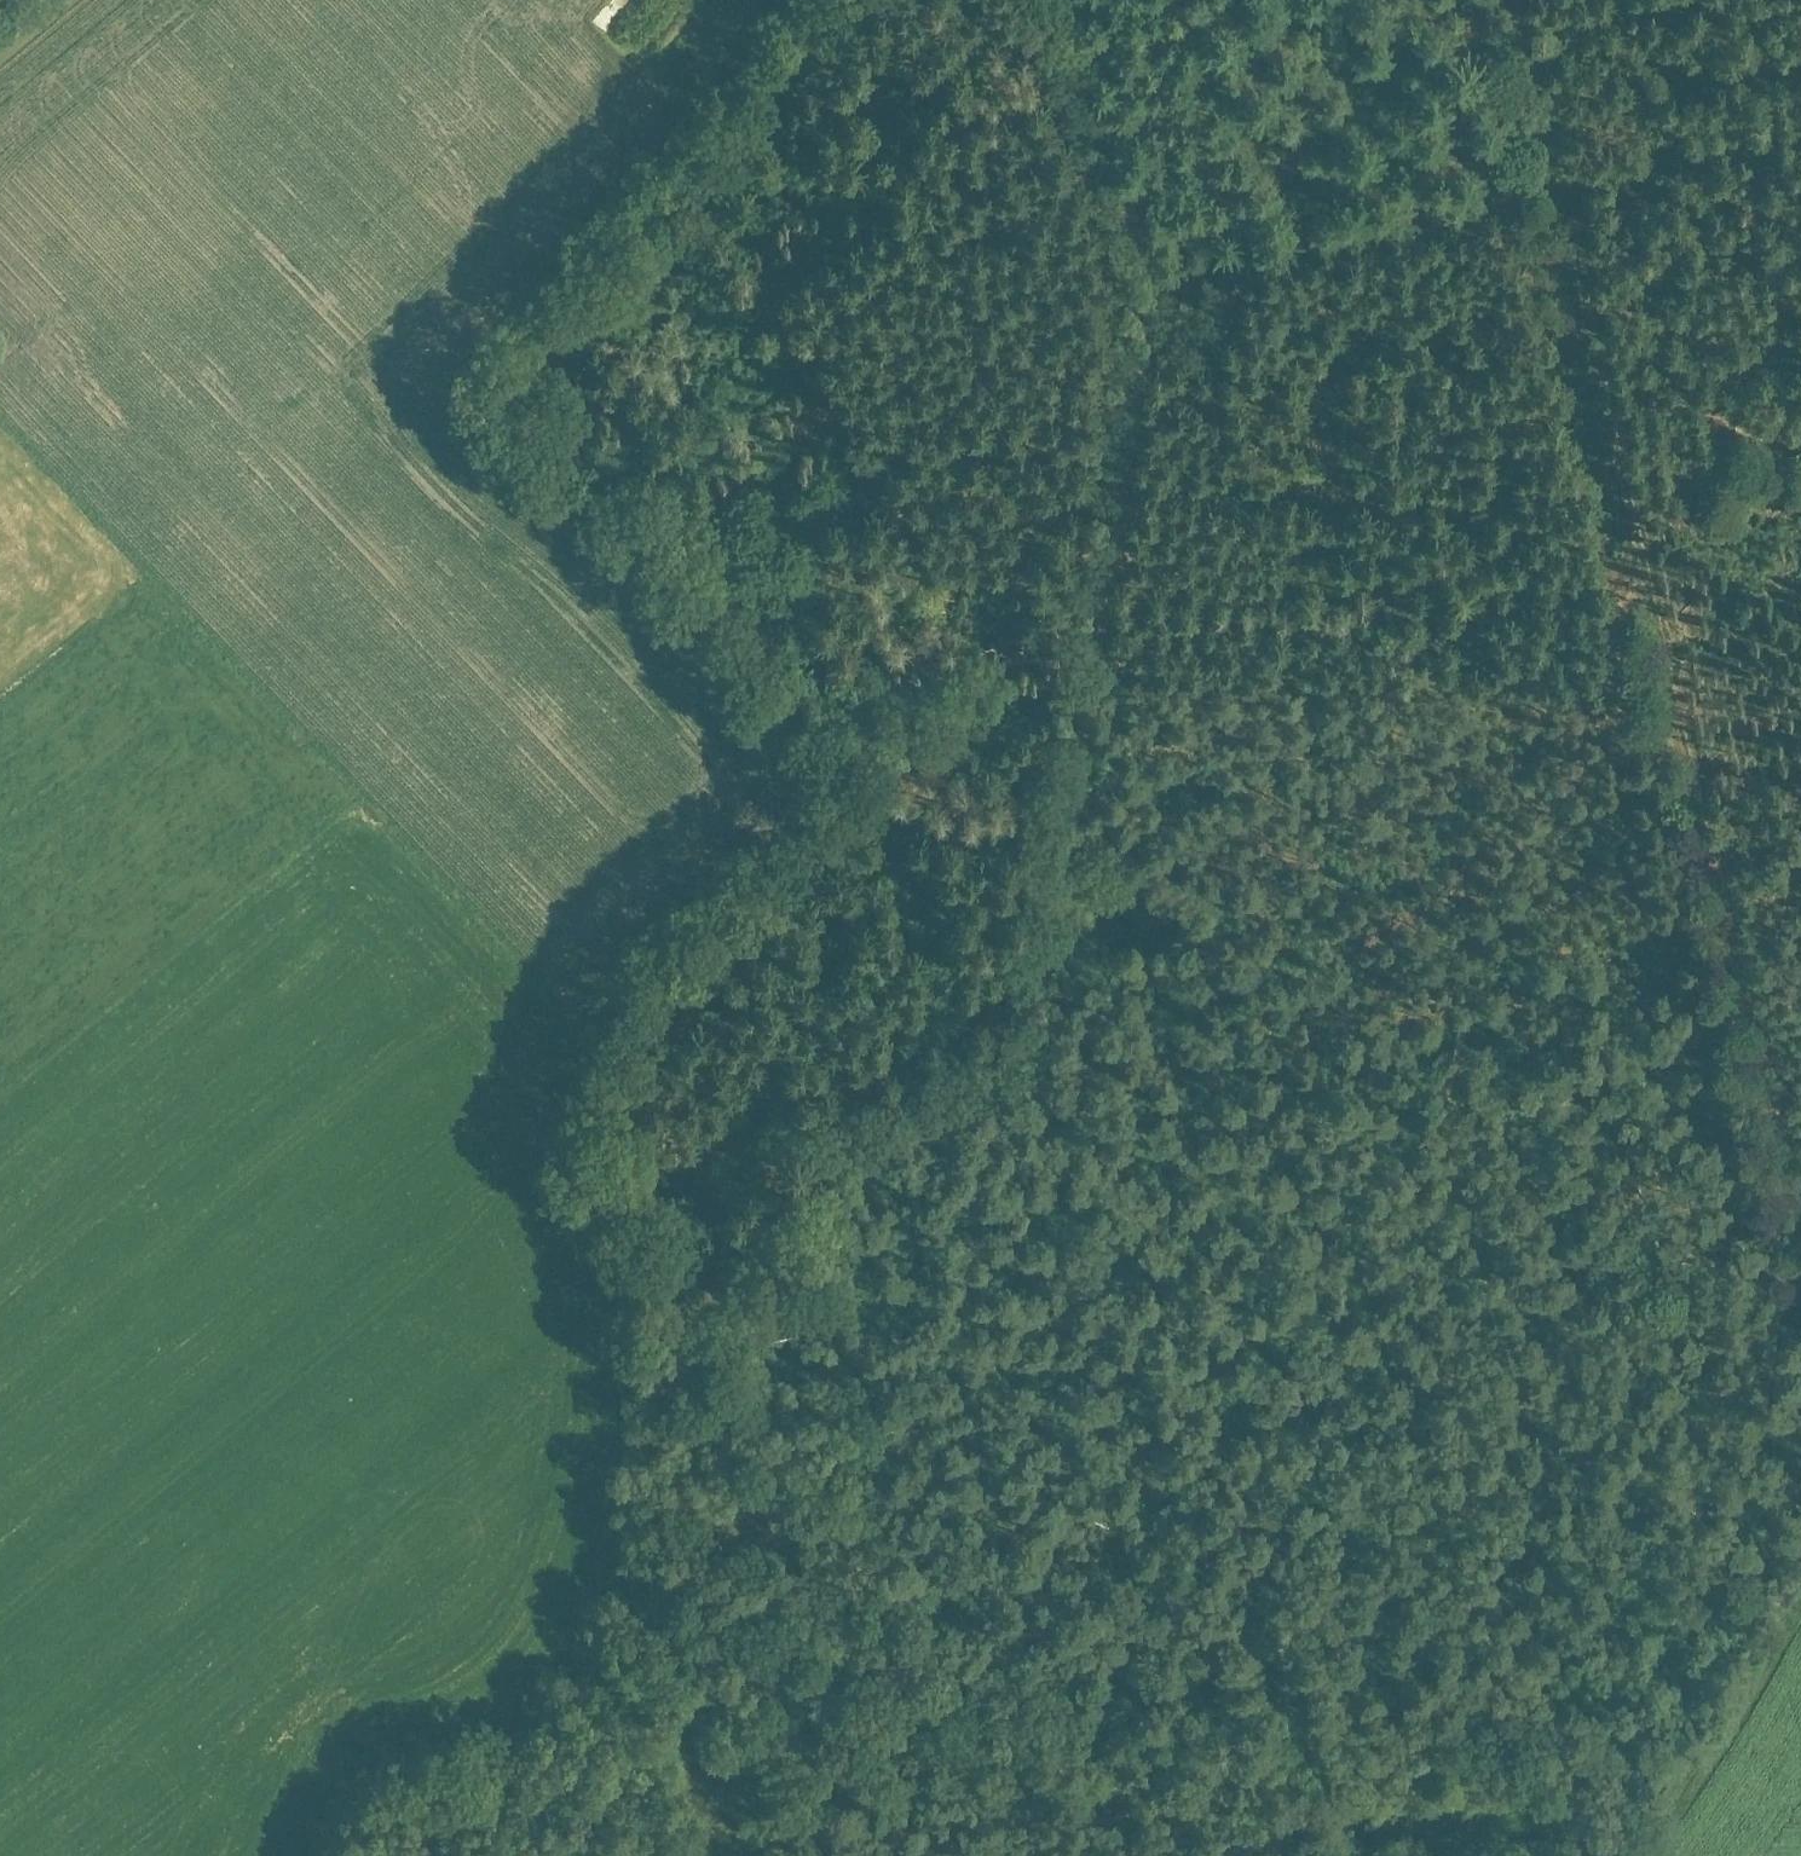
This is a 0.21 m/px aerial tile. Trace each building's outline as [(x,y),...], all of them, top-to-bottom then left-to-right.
[(680,16),(690,0),(655,0),(680,16)]
